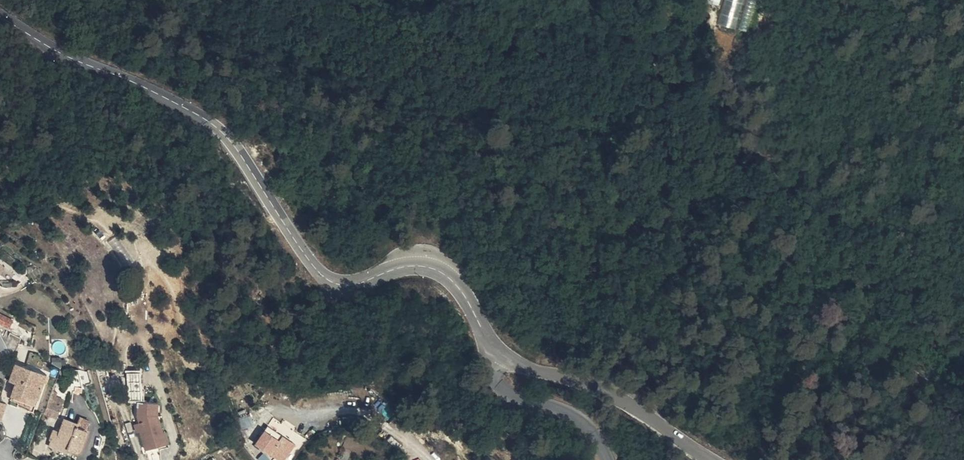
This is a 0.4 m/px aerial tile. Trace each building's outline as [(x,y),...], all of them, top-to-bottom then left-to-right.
[(721,22),(736,24),(740,0),(724,0),(721,22)] [(0,313),(0,321),(11,326),(14,320),(0,313)] [(48,373),(17,363),(12,377),(16,378),(11,396),(39,404),(48,373)] [(87,365),(77,367),(80,381),(90,383),(87,365)] [(90,383),(80,381),(78,386),(88,389),(90,383)] [(59,394),(54,393),(47,411),(58,415),(63,401),(57,399),(59,394)] [(163,414),(164,401),(146,399),(143,412),(147,424),(149,432),(146,433),(151,448),(165,443),(160,429),(168,427),(163,414)] [(78,425),(89,430),(92,422),(81,417),(79,423),(78,425)] [(275,417),(267,430),(273,434),(276,430),(297,444),(302,435),(275,417)] [(79,423),(65,418),(61,431),(63,432),(61,439),(72,444),(71,447),(77,449),(82,447),(89,430),(78,425),(79,423)] [(147,424),(141,426),(143,434),(146,433),(149,432),(147,424)] [(151,448),(155,459),(166,459),(167,446),(176,443),(170,426),(168,427),(160,429),(165,443),(151,448)] [(61,431),(56,429),(51,445),(70,451),(71,447),(72,444),(61,439),(63,432),(61,431)] [(257,444),(281,459),(286,459),(297,444),(276,430),(273,434),(267,430),(257,444)]
